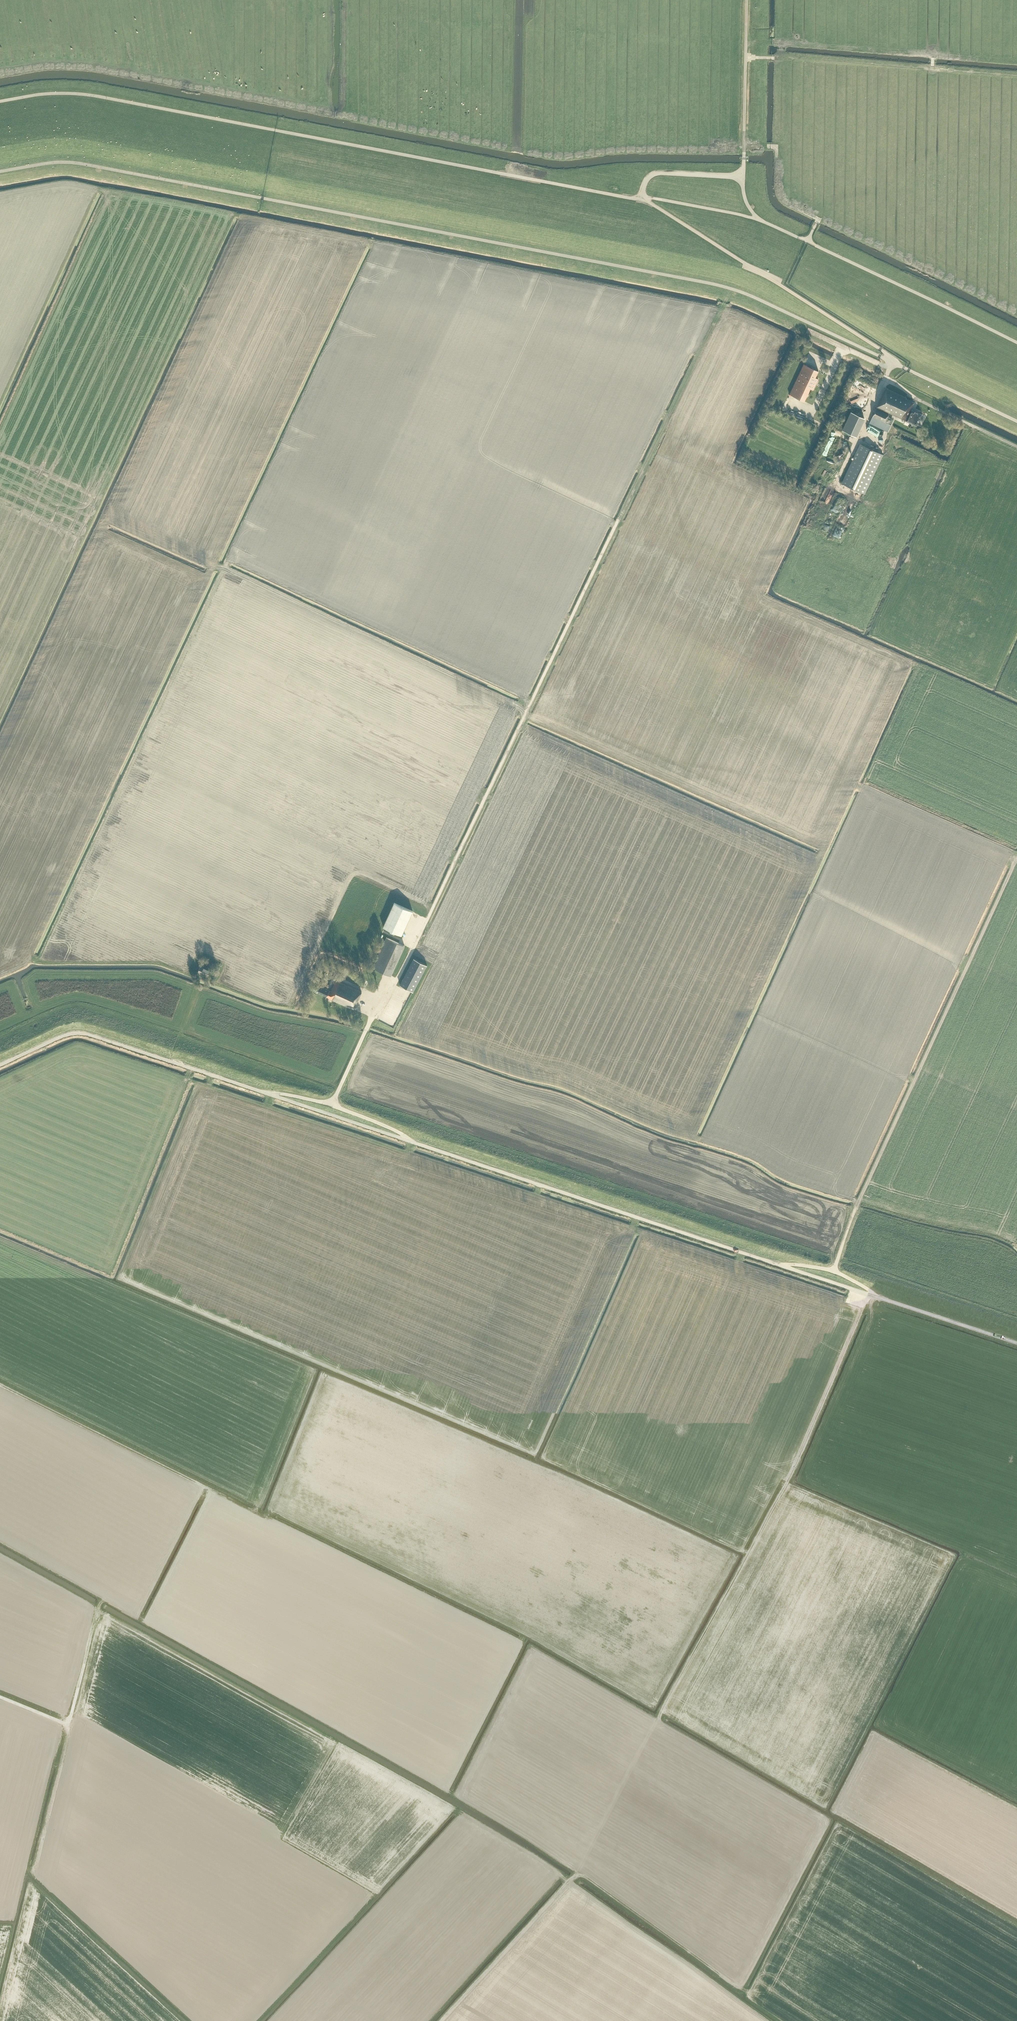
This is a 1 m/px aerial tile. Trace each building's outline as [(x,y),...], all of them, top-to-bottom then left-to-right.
[(804,363),(789,393),(791,394),(804,400),(810,388),(813,389),(819,378),(815,376),(818,370),(804,363)] [(922,414),(911,409),(914,402),(906,398),(906,397),(886,387),(876,407),(877,407),(869,423),(888,432),(891,424),(889,424),(891,420),(890,419),(891,417),(888,416),(889,414),(882,411),(882,409),(905,419),(905,420),(917,426),(922,414)] [(857,434),(866,415),(851,409),(843,428),(857,434)] [(865,494),(883,455),(860,444),(841,483),(865,494)] [(402,935),(413,911),(394,902),(383,926),(391,930),(390,933),(394,935),(395,932),(402,935)] [(391,975),(405,945),(386,936),(372,967),(391,975)] [(413,992),(427,965),(413,958),(400,985),(413,992)] [(210,968),(204,965),(203,967),(200,966),(197,972),(207,977),(210,970),(209,970),(210,968)] [(362,991),(336,980),(331,991),(330,990),(318,984),(315,991),(327,997),(327,996),(332,999),(354,1009),(362,991)]
